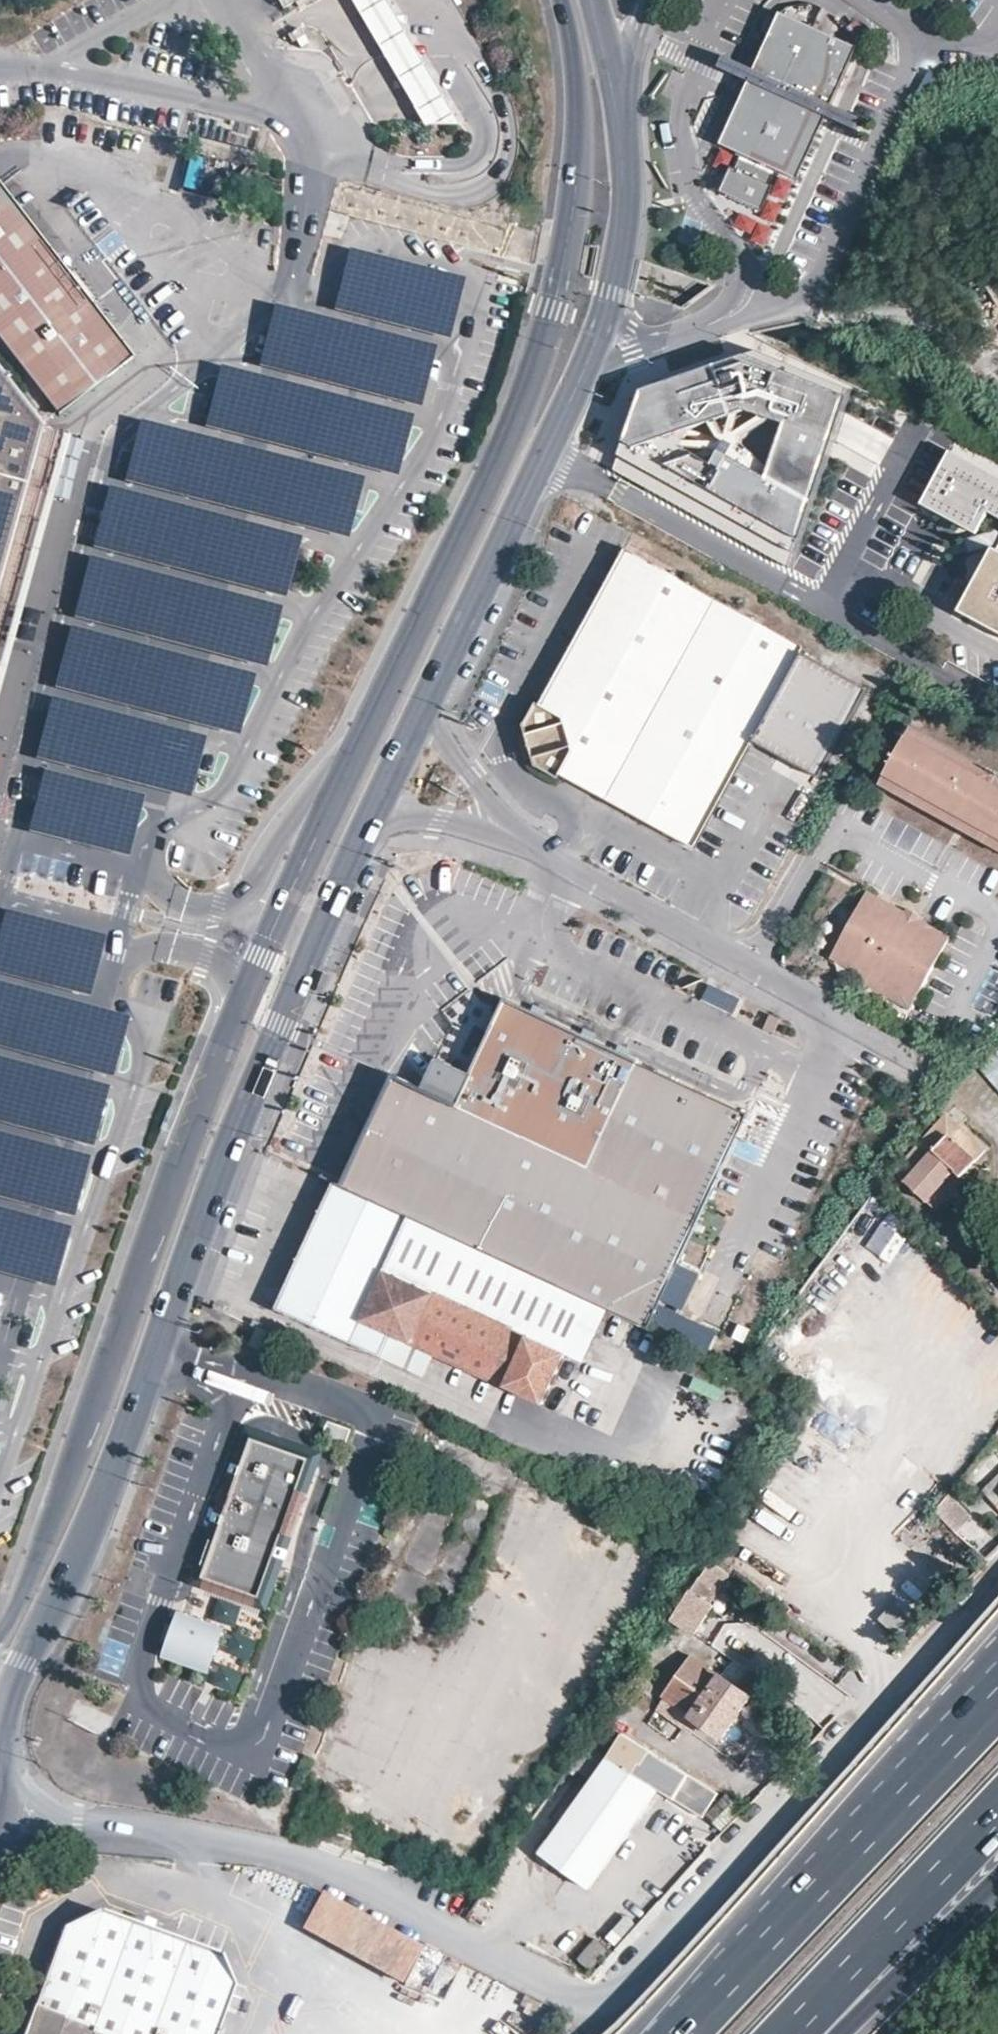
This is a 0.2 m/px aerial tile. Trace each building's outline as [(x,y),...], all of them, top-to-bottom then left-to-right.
[(386,0),(352,0),(426,127),(460,126),(386,0)] [(782,17),(724,145),(741,153),(739,156),(743,158),(738,169),(734,167),(723,192),(766,212),(777,187),(773,185),(778,173),(782,175),(784,172),(801,180),(859,51),(782,17)] [(858,20),(834,21),(852,39),(858,20)] [(720,69),(730,73),(736,61),(725,57),(720,69)] [(849,114),(844,124),(855,129),(860,119),(849,114)] [(0,185),(0,338),(60,416),(136,359),(74,279),(0,185)] [(458,328),(469,272),(355,248),(344,304),(458,328)] [(444,339),(281,301),(268,358),(431,396),(444,339)] [(757,353),(645,391),(614,468),(793,564),(851,389),(757,353)] [(414,413),(222,367),(206,419),(400,466),(414,413)] [(42,439),(45,429),(0,370),(0,592),(42,439)] [(119,477),(346,532),(361,470),(133,415),(119,477)] [(45,429),(42,439),(0,592),(0,645),(59,433),(45,429)] [(950,456),(922,508),(976,538),(988,517),(997,523),(997,482),(950,456)] [(303,528),(122,484),(107,546),(288,590),(303,528)] [(979,545),(963,576),(954,572),(941,597),(962,608),(991,551),(979,545)] [(973,592),(997,606),(997,546),(973,592)] [(533,752),(523,755),(524,762),(546,776),(549,772),(679,850),(798,654),(624,552),(532,703),(529,702),(517,723),(519,732),(530,730),(533,752)] [(87,613),(271,657),(286,597),(102,553),(87,613)] [(258,666),(85,623),(71,683),(243,725),(258,666)] [(807,653),(758,738),(822,775),(870,690),(807,653)] [(191,784),(206,730),(64,691),(50,745),(191,784)] [(874,787),(997,856),(997,779),(906,729),(874,787)] [(521,743),(523,755),(533,752),(530,730),(519,732),(521,743)] [(131,843),(146,784),(47,759),(32,818),(131,843)] [(866,898),(837,954),(865,970),(861,978),(854,990),(862,994),(866,988),(869,982),(895,995),(891,1002),(911,1013),(951,942),(919,925),(921,919),(909,912),(906,918),(866,898)] [(113,923),(10,901),(0,947),(0,964),(99,985),(113,923)] [(865,970),(837,954),(832,962),(861,978),(865,970)] [(128,1007),(0,972),(0,1033),(113,1064),(128,1007)] [(869,982),(866,988),(890,1001),(891,1002),(895,995),(869,982)] [(890,1001),(866,988),(862,994),(861,996),(885,1010),(890,1001)] [(639,1059),(508,999),(473,1073),(439,1057),(425,1090),(525,1137),(589,1170),(639,1059)] [(782,1021),(772,1017),(766,1031),(776,1035),(782,1021)] [(972,1066),(997,1097),(997,1050),(992,1043),(972,1066)] [(97,1138),(114,1079),(0,1047),(0,1111),(97,1138)] [(748,1113),(639,1059),(589,1170),(525,1137),(475,1247),(644,1325),(748,1113)] [(425,1090),(391,1075),(341,1185),(475,1247),(525,1137),(425,1090)] [(946,1119),(894,1177),(930,1209),(956,1179),(960,1176),(974,1160),(979,1165),(987,1155),(966,1138),(958,1129),(946,1119)] [(98,1149),(0,1123),(0,1188),(81,1210),(98,1149)] [(979,1165),(974,1160),(960,1176),(956,1179),(962,1184),(979,1165)] [(962,1184),(956,1179),(930,1209),(938,1216),(964,1186),(962,1184)] [(341,1185),(335,1182),(277,1310),(350,1343),(351,1340),(360,1320),(545,1405),(593,1302),(475,1247),(341,1185)] [(0,1199),(0,1260),(62,1276),(77,1219),(0,1199)] [(554,1433),(598,1338),(611,1310),(593,1302),(545,1405),(536,1425),(554,1433)] [(598,1338),(632,1353),(644,1325),(611,1310),(598,1338)] [(253,1326),(259,1329),(262,1330),(266,1322),(256,1318),(253,1326)] [(360,1320),(351,1340),(536,1425),(545,1405),(360,1320)] [(644,1325),(632,1353),(667,1369),(680,1342),(644,1325)] [(247,1428),(234,1464),(241,1467),(243,1468),(253,1440),(247,1428)] [(284,1442),(247,1428),(253,1440),(281,1450),(284,1443),(284,1442)] [(262,1604),(314,1462),(299,1456),(301,1452),(300,1452),(301,1450),(294,1446),(294,1448),(284,1443),(281,1450),(253,1440),(243,1468),(241,1467),(238,1474),(240,1474),(225,1516),(223,1515),(221,1523),(222,1523),(201,1582),(262,1604)] [(320,1455),(302,1448),(295,1446),(294,1446),(301,1450),(300,1452),(301,1452),(299,1456),(314,1462),(320,1455)] [(314,1462),(262,1604),(264,1609),(320,1455),(314,1462)] [(238,1474),(241,1467),(234,1464),(232,1471),(238,1474)] [(979,1487),(997,1507),(997,1469),(979,1487)] [(232,1471),(216,1513),(223,1515),(225,1516),(240,1474),(238,1474),(232,1471)] [(971,1516),(959,1504),(944,1518),(956,1530),(971,1516)] [(221,1523),(223,1515),(216,1513),(214,1520),(221,1523)] [(214,1520),(191,1582),(201,1582),(222,1523),(221,1523),(214,1520)] [(713,1567),(712,1567),(695,1588),(675,1612),(693,1626),(715,1600),(731,1580),(713,1567)] [(201,1582),(191,1582),(264,1609),(262,1604),(201,1582)] [(891,1601),(877,1616),(897,1635),(911,1619),(891,1601)] [(206,1670),(221,1628),(179,1613),(164,1655),(206,1670)] [(659,1690),(662,1692),(681,1708),(694,1718),(718,1737),(749,1696),(690,1649),(659,1690)] [(681,1708),(662,1692),(654,1703),(672,1719),(681,1708)] [(694,1718),(681,1708),(672,1719),(685,1730),(694,1718)] [(653,1787),(607,1755),(540,1853),(586,1884),(653,1787)] [(673,1769),(659,1790),(669,1798),(678,1785),(684,1776),(673,1769)] [(719,1794),(685,1774),(684,1776),(678,1785),(682,1787),(712,1805),(719,1794)] [(712,1805),(682,1787),(674,1799),(702,1818),(705,1815),(710,1808),(712,1805)] [(740,1809),(724,1794),(705,1815),(721,1830),(740,1809)] [(418,1937),(319,1888),(302,1923),(401,1971),(418,1937)] [(106,1904),(102,1915),(163,1934),(167,1924),(106,1904)] [(236,1983),(221,1953),(163,1934),(102,1915),(64,1934),(27,2033),(217,2033),(236,1983)] [(596,1973),(610,1947),(592,1938),(579,1964),(596,1973)]
